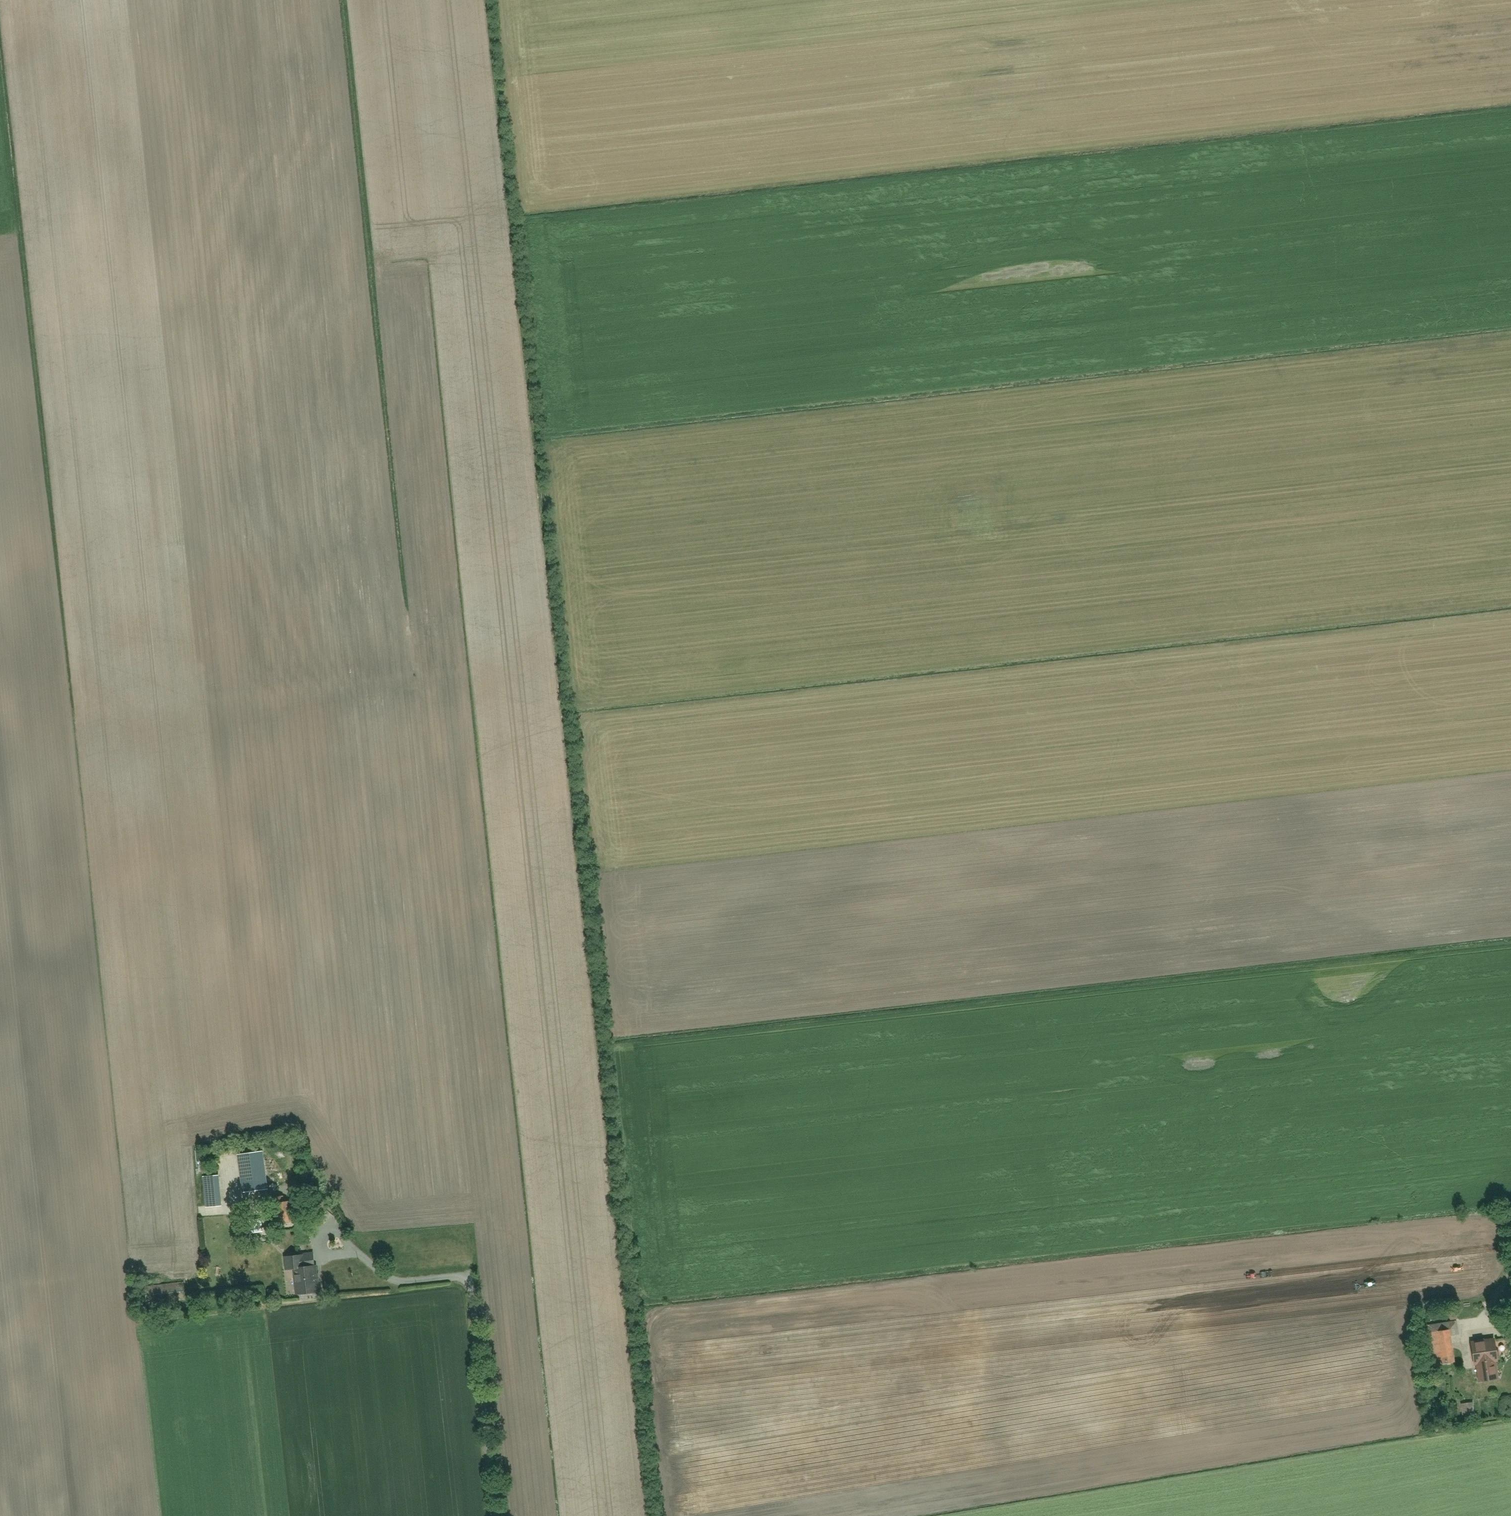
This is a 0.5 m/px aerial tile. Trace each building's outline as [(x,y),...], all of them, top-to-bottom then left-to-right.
[(264,1153),(237,1158),(244,1198),(270,1194),(264,1153)] [(207,1208),(222,1207),(221,1177),(206,1177),(207,1208)] [(294,1202),(275,1204),(278,1229),(296,1227),(294,1202)] [(294,1272),(296,1299),(320,1296),(317,1266),(308,1267),(307,1256),(284,1258),(286,1273),(294,1272)] [(1459,1334),(1458,1322),(1429,1325),(1434,1364),(1455,1361),(1452,1335),(1459,1334)] [(1477,1365),(1479,1383),(1497,1382),(1496,1363),(1500,1363),(1498,1341),(1470,1343),(1472,1365),(1477,1365)] [(1465,1418),(1475,1417),(1473,1404),(1464,1405),(1465,1418)]
